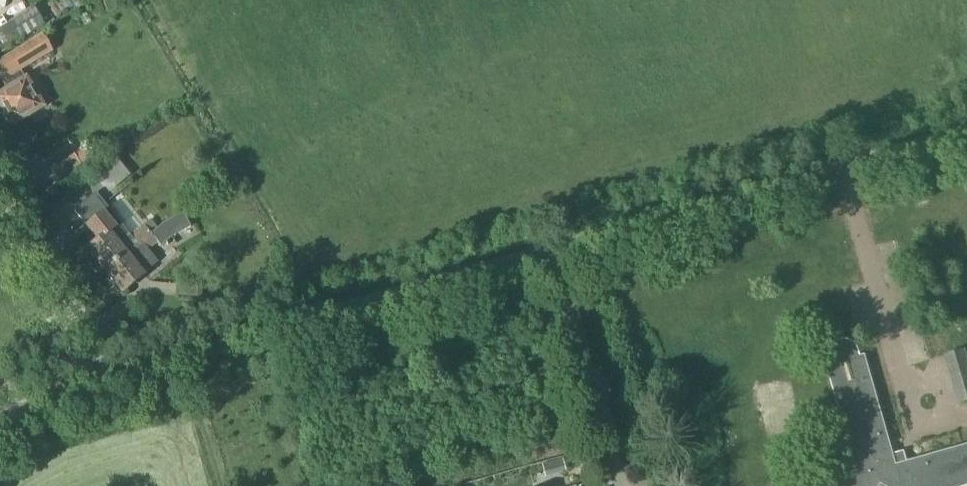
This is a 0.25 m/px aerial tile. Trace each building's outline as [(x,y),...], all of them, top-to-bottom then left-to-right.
[(120,7),(116,0),(102,0),(109,13),(120,7)] [(20,41),(20,40),(45,25),(34,7),(0,28),(0,54),(20,41)] [(0,59),(0,82),(1,83),(2,82),(7,90),(0,94),(0,107),(11,126),(42,107),(25,79),(20,71),(52,51),(42,33),(0,59)] [(94,163),(87,150),(76,157),(74,154),(50,169),(60,186),(84,170),(94,163)] [(106,273),(151,235),(143,224),(130,235),(96,192),(74,211),(85,225),(84,226),(96,241),(86,248),(106,273)] [(106,273),(122,293),(144,275),(143,274),(158,262),(149,250),(157,243),(162,247),(173,238),(191,227),(183,213),(164,225),(151,235),(106,273)] [(176,284),(203,286),(203,279),(176,276),(176,284)] [(855,348),(850,344),(844,343),(837,345),(833,349),(832,358),(834,367),(830,368),(861,477),(829,485),(960,485),(966,484),(966,448),(894,469),(863,359),(859,360),(855,348)] [(55,356),(61,354),(59,347),(52,350),(55,356)] [(966,402),(966,356),(965,350),(944,355),(958,404),(966,402)]
